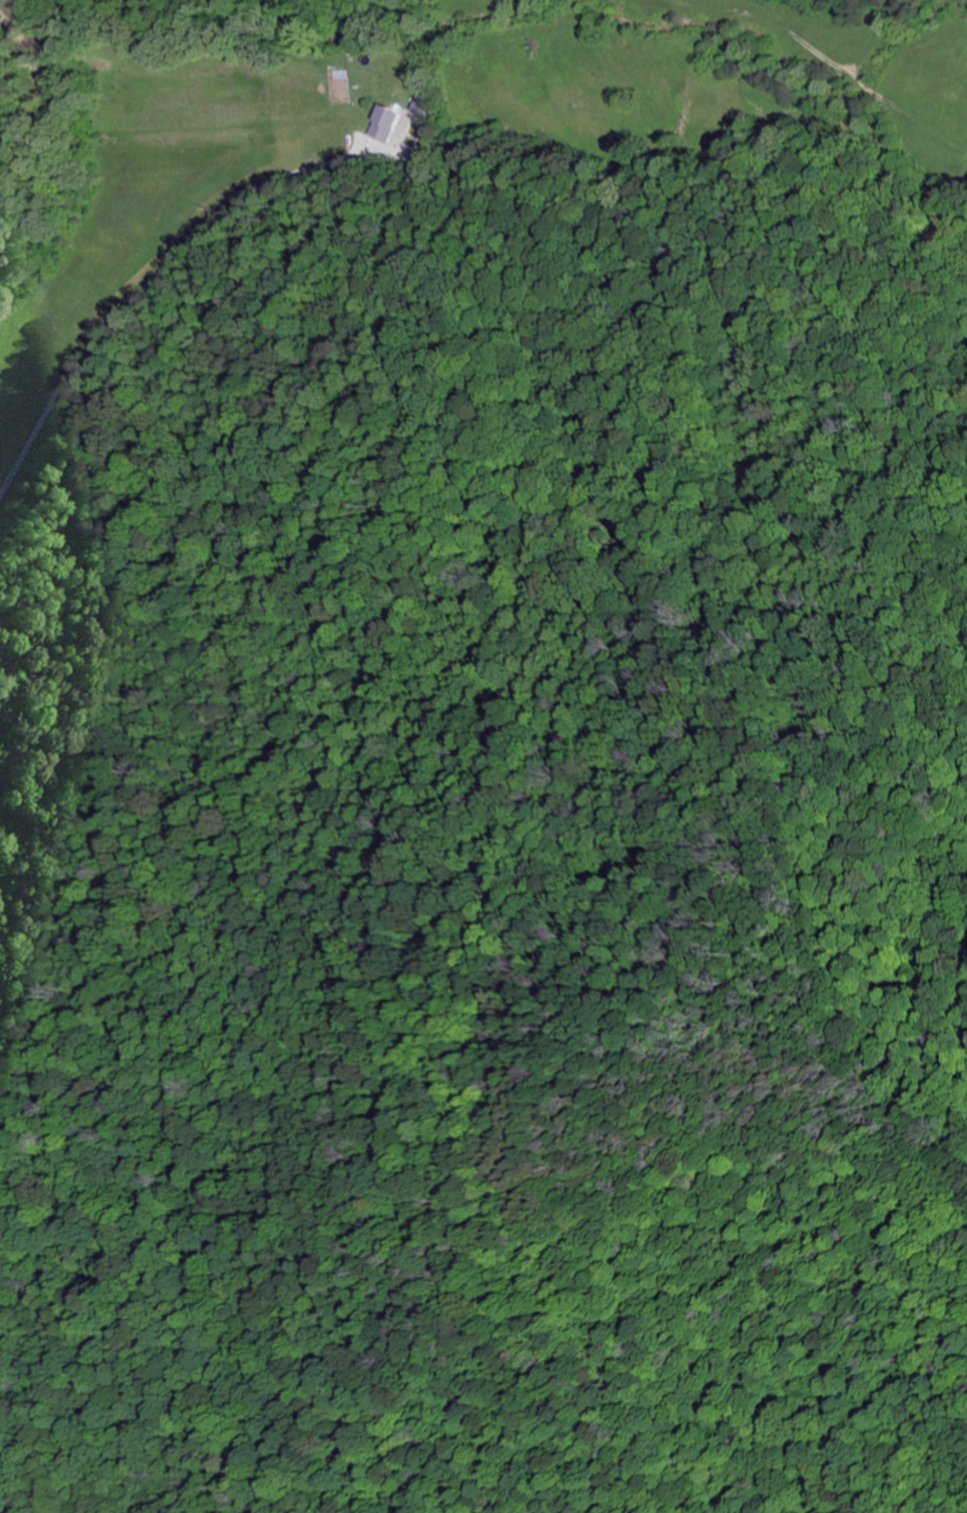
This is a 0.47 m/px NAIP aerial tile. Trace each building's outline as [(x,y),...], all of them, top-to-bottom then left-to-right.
[(436,100),(420,92),(408,118),(404,117),(394,138),(412,146),(424,120),(426,121),(436,100)] [(387,146),(402,115),(383,106),(368,137),(387,146)]
